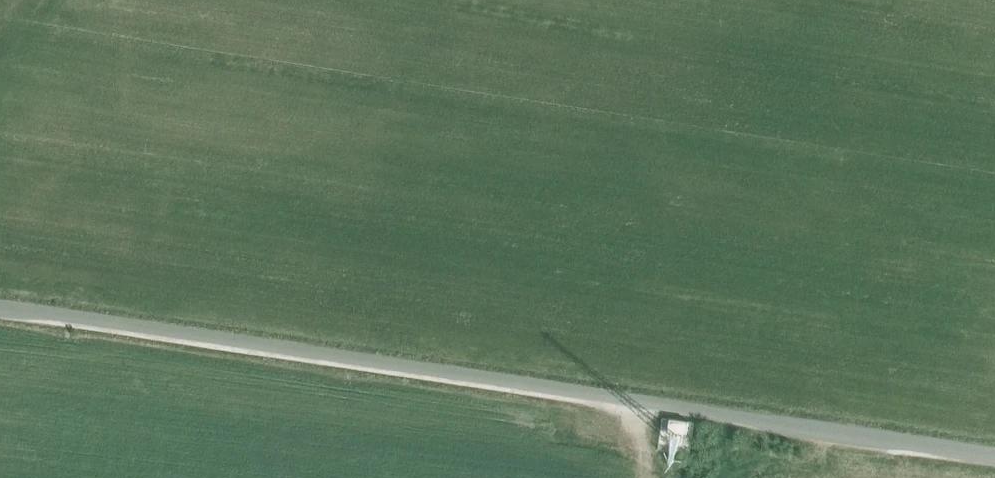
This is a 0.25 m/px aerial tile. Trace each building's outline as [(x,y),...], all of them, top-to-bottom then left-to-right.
[(686,433),(688,421),(669,418),(667,431),(686,433)]
